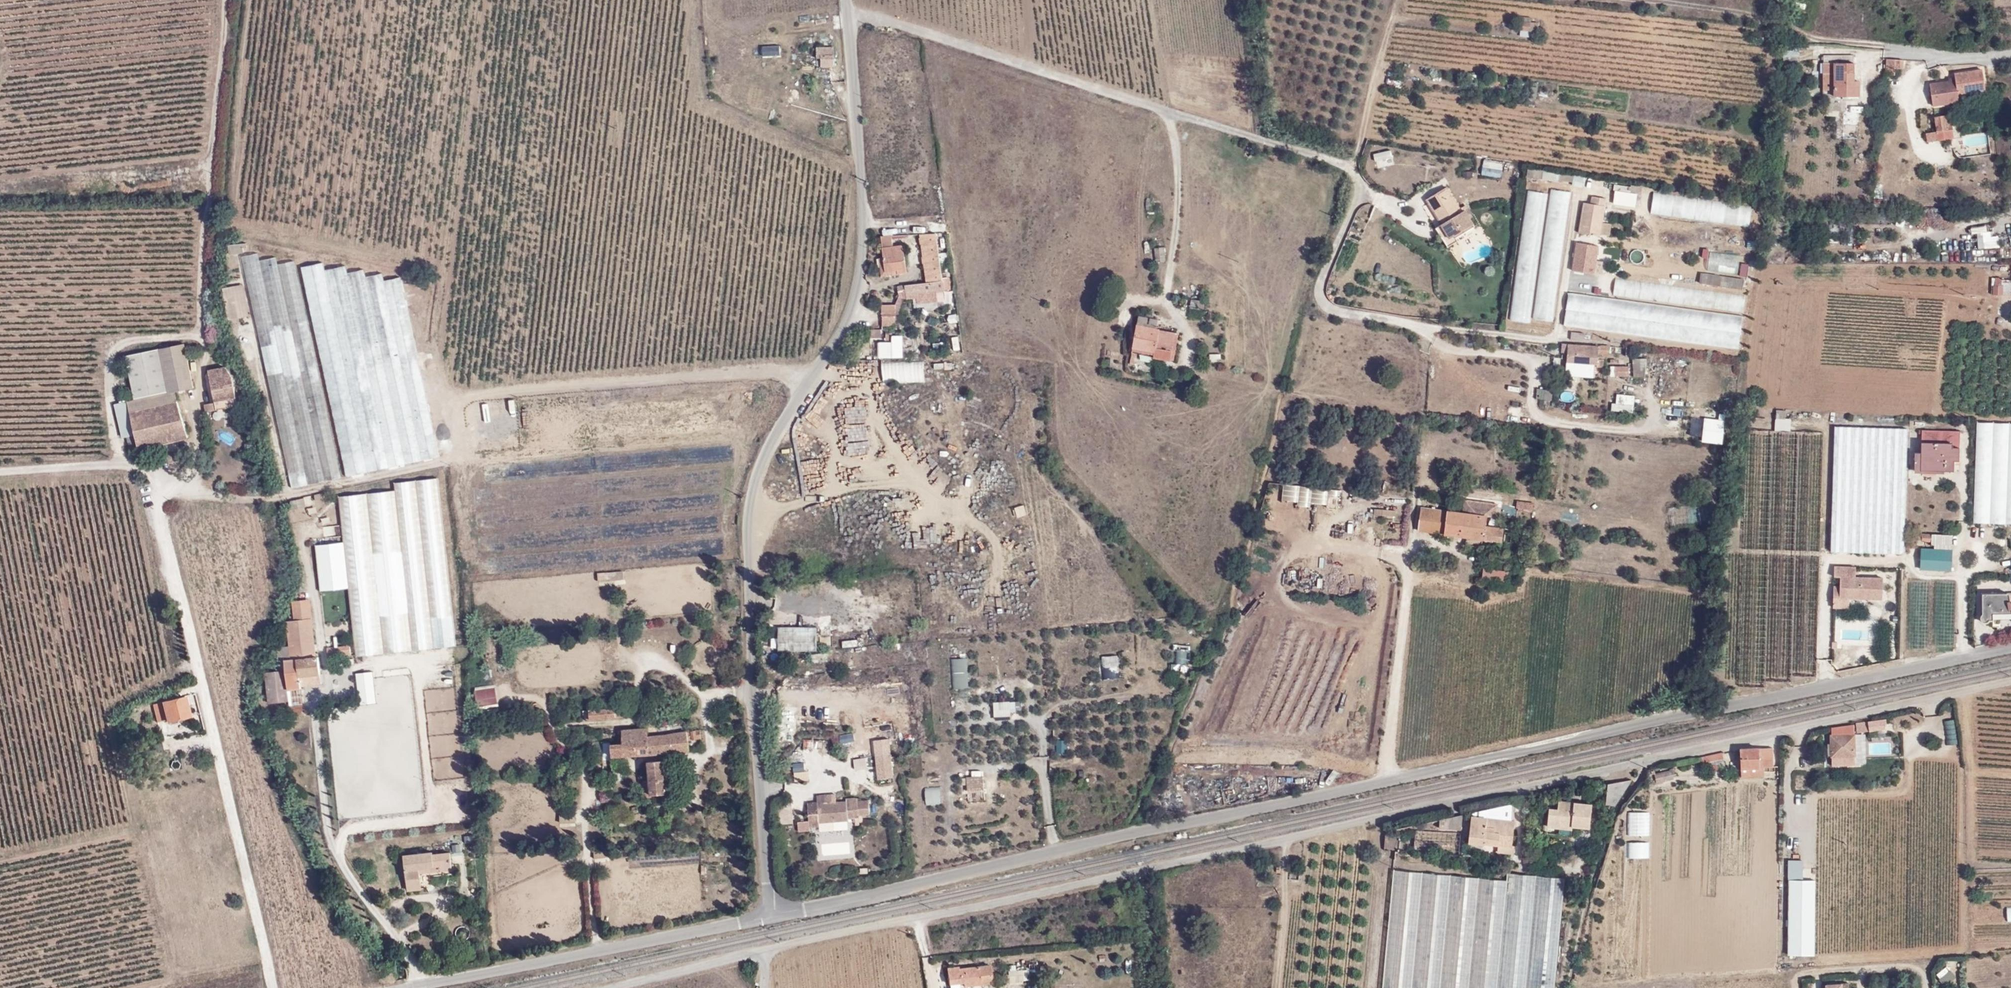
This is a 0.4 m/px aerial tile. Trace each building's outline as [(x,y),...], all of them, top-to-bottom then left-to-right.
[(1519,34),(1535,35),(1536,23),(1520,22),(1519,34)] [(821,66),(833,66),(833,48),(822,48),(821,59),(821,66)] [(1858,80),(1853,80),(1852,55),(1822,55),(1822,97),(1825,97),(1825,110),(1839,110),(1839,102),(1833,102),(1833,96),(1858,95),(1858,80)] [(1903,67),(1903,59),(1886,58),(1884,73),(1895,74),(1895,67),(1903,67)] [(1957,102),(1956,94),(1984,91),(1981,68),(1953,72),(1954,79),(1928,82),(1931,105),(1957,102)] [(1488,84),(1499,86),(1500,76),(1489,74),(1488,84)] [(1847,101),(1846,108),(1856,109),(1857,103),(1847,101)] [(1845,136),(1856,136),(1856,112),(1845,112),(1845,136)] [(1952,137),(1951,128),(1949,113),(1932,116),(1935,130),(1934,131),(1935,140),(1952,137)] [(1373,154),(1377,165),(1393,159),(1390,149),(1373,154)] [(1481,176),(1501,175),(1501,167),(1481,167),(1481,176)] [(1543,176),(1572,183),(1573,177),(1544,170),(1543,176)] [(1574,176),(1573,185),(1583,186),(1584,177),(1574,176)] [(1589,190),(1603,192),(1604,180),(1591,178),(1589,190)] [(1550,333),(1572,185),(1529,179),(1507,327),(1550,333)] [(1613,190),(1611,203),(1633,206),(1635,194),(1638,195),(1639,187),(1626,185),(1626,186),(1612,184),(1611,190),(1613,190)] [(1440,225),(1449,238),(1473,224),(1467,213),(1469,212),(1467,209),(1461,212),(1445,187),(1425,200),(1440,225)] [(1653,194),(1650,216),(1749,227),(1752,205),(1653,194)] [(1604,198),(1590,196),(1588,203),(1581,202),(1577,231),(1599,234),(1599,233),(1601,221),(1604,198)] [(1610,222),(1601,221),(1599,233),(1608,234),(1610,222)] [(1455,238),(1474,226),(1473,224),(1449,238),(1440,225),(1435,228),(1446,247),(1457,241),(1455,238)] [(1975,248),(2000,247),(1999,240),(1990,241),(1989,225),(1974,226),(1975,248)] [(922,233),(928,276),(942,273),(937,231),(922,233)] [(904,245),(893,246),(892,236),(880,236),(883,257),(885,271),(897,270),(906,269),(904,245)] [(1393,241),(1389,246),(1401,256),(1405,251),(1393,241)] [(244,247),(248,247),(247,242),(228,244),(229,253),(244,252),(244,247)] [(1596,246),(1574,242),(1570,270),(1592,274),(1596,246)] [(1164,261),(1162,247),(1156,247),(1157,261),(1164,261)] [(950,266),(948,252),(940,254),(942,267),(950,266)] [(275,256),(259,259),(257,253),(243,256),(292,486),(340,476),(294,260),(277,263),(275,256)] [(1738,274),(1739,254),(1709,253),(1708,272),(1738,274)] [(885,271),(883,257),(879,258),(881,275),(898,273),(897,270),(885,271)] [(324,269),(322,262),(302,266),(334,418),(347,475),(438,456),(399,276),(382,279),(381,272),(365,275),(364,268),(346,271),(345,266),(324,269)] [(1702,272),(1701,282),(1743,289),(1745,279),(1702,272)] [(942,273),(928,276),(928,282),(943,279),(942,273)] [(2001,292),(2001,277),(1994,277),(1994,285),(1992,285),(1992,293),(2001,292)] [(928,282),(897,285),(898,294),(908,293),(935,290),(944,289),(943,279),(928,282)] [(1615,279),(1613,296),(1742,313),(1745,295),(1615,279)] [(244,284),(223,286),(227,319),(248,316),(244,284)] [(936,301),(935,290),(908,293),(908,297),(916,296),(916,303),(936,301)] [(1563,325),(1738,348),(1742,316),(1568,292),(1563,325)] [(904,299),(898,296),(896,300),(887,300),(887,305),(880,305),(880,313),(881,313),(895,312),(895,311),(898,313),(904,299)] [(1190,300),(1189,307),(1204,308),(1204,301),(1190,300)] [(882,326),(895,325),(895,312),(881,313),(882,326)] [(957,313),(947,315),(949,323),(959,321),(957,313)] [(1156,327),(1158,318),(1138,314),(1133,344),(1155,349),(1154,357),(1170,360),(1176,332),(1156,327)] [(882,337),(882,329),(873,329),(873,337),(882,337)] [(951,337),(953,351),(960,350),(958,336),(951,337)] [(1599,358),(1596,358),(1596,352),(1597,345),(1567,342),(1567,343),(1566,352),(1566,361),(1594,363),(1594,364),(1598,365),(1598,363),(1599,358)] [(191,376),(184,343),(158,349),(169,391),(174,389),(193,385),(191,376)] [(1609,344),(1597,343),(1597,345),(1596,352),(1609,353),(1609,344)] [(1133,344),(1131,352),(1154,357),(1155,349),(1133,344)] [(169,391),(158,349),(125,357),(135,399),(169,391)] [(1631,366),(1645,365),(1645,357),(1631,357),(1631,366)] [(883,384),(925,382),(923,360),(882,363),(883,384)] [(1628,375),(1628,366),(1614,365),(1614,375),(1628,375)] [(231,377),(228,377),(227,368),(207,373),(208,382),(211,382),(216,403),(205,405),(207,413),(217,410),(237,406),(231,377)] [(1552,399),(1553,389),(1538,388),(1537,399),(1552,399)] [(174,389),(169,391),(135,399),(128,401),(131,411),(177,400),(174,389)] [(1635,408),(1634,396),(1611,398),(1612,410),(1635,408)] [(186,436),(177,400),(131,411),(136,433),(140,448),(186,436)] [(124,436),(127,436),(130,450),(140,448),(136,433),(131,411),(128,401),(116,404),(124,436)] [(1523,415),(1525,403),(1513,401),(1512,413),(1523,415)] [(1689,435),(1699,437),(1703,411),(1694,409),(1689,435)] [(1775,418),(1785,419),(1785,410),(1775,410),(1775,418)] [(1722,444),(1726,418),(1705,415),(1701,441),(1722,444)] [(1976,421),(1974,523),(2010,524),(2010,422),(1976,421)] [(1905,553),(1907,427),(1833,426),(1832,552),(1905,553)] [(1932,429),(1920,429),(1919,452),(1919,464),(1924,465),(1932,465),(1932,429)] [(1958,430),(1932,429),(1932,465),(1937,465),(1937,469),(1952,469),(1952,459),(1958,459),(1958,430)] [(1924,465),(1919,464),(1919,452),(1915,452),(1915,469),(1924,469),(1924,465)] [(339,496),(344,541),(353,634),(355,654),(456,645),(438,478),(395,482),(395,490),(339,496)] [(1284,483),(1282,499),(1299,502),(1299,501),(1310,503),(1313,488),(1284,483)] [(1317,505),(1331,505),(1331,488),(1317,488),(1317,505)] [(316,499),(326,497),(325,491),(315,493),(316,499)] [(290,499),(292,508),(305,505),(303,496),(290,499)] [(1486,515),(1496,516),(1498,502),(1463,498),(1462,511),(1486,514),(1486,515)] [(1533,509),(1534,502),(1516,500),(1516,507),(1533,509)] [(1443,509),(1419,506),(1417,529),(1440,532),(1443,509)] [(1459,534),(1462,511),(1443,509),(1440,532),(1459,534)] [(1486,515),(1486,514),(1462,511),(1459,534),(1497,539),(1500,539),(1501,527),(1485,525),(1486,515)] [(1532,531),(1533,525),(1514,522),(1513,528),(1532,531)] [(1417,529),(1416,540),(1458,545),(1459,534),(1440,532),(1417,529)] [(1496,549),(1497,539),(1459,534),(1458,545),(1482,548),(1496,549)] [(316,543),(325,636),(353,634),(344,541),(316,543)] [(1919,568),(1950,568),(1950,548),(1919,548),(1919,568)] [(1855,564),(1833,564),(1833,577),(1839,576),(1839,584),(1832,584),(1832,607),(1850,607),(1850,596),(1882,597),(1883,575),(1854,574),(1855,564)] [(599,582),(624,580),(624,572),(598,574),(599,582)] [(1991,616),(1991,611),(2010,611),(2007,592),(1981,592),(1981,613),(1979,615),(1979,617),(1980,619),(1984,620),(1987,619),(1991,616)] [(293,600),(293,619),(312,618),(310,598),(293,600)] [(289,644),(277,645),(278,670),(285,669),(286,688),(289,688),(287,658),(314,655),(312,618),(293,619),(288,620),(289,644)] [(816,650),(816,627),(778,627),(778,650),(816,650)] [(857,639),(842,641),(843,648),(858,646),(857,639)] [(350,654),(349,640),(345,640),(345,644),(327,646),(328,656),(350,654)] [(1174,644),(1174,670),(1188,671),(1188,645),(1174,644)] [(319,672),(318,655),(314,655),(287,658),(289,688),(300,687),(300,683),(299,674),(319,672)] [(1118,676),(1117,655),(1101,655),(1101,677),(1118,676)] [(967,688),(967,657),(951,657),(951,688),(967,688)] [(359,703),(326,707),(338,834),(470,822),(454,662),(356,672),(359,703)] [(261,702),(287,699),(286,688),(285,669),(278,670),(265,671),(266,690),(261,690),(261,702)] [(300,683),(320,681),(319,672),(299,674),(300,683)] [(475,687),(477,708),(497,706),(496,686),(475,687)] [(190,714),(185,694),(163,700),(166,717),(167,720),(190,714)] [(155,702),(158,719),(166,717),(163,700),(155,702)] [(993,701),(994,716),(1017,714),(1016,700),(993,701)] [(623,710),(623,707),(605,708),(606,717),(623,715),(623,710)] [(605,708),(589,709),(589,710),(590,718),(606,717),(605,708)] [(129,726),(141,720),(137,714),(126,720),(129,726)] [(1867,730),(1884,728),(1883,719),(1866,721),(1867,730)] [(1943,721),(1947,745),(1958,743),(1954,719),(1943,721)] [(1854,755),(1854,724),(1831,727),(1831,743),(1827,743),(1827,755),(1831,755),(1854,755)] [(544,728),(548,743),(555,741),(551,726),(544,728)] [(613,756),(659,753),(658,733),(648,735),(647,728),(622,730),(623,743),(612,743),(613,756)] [(701,737),(700,731),(658,733),(659,753),(690,751),(689,738),(701,737)] [(894,779),(889,738),(872,740),(877,781),(894,779)] [(1057,739),(1055,751),(1064,752),(1066,741),(1057,739)] [(1771,766),(1771,748),(1741,747),(1741,766),(1764,766),(1771,766)] [(1724,760),(1722,753),(1702,757),(1705,764),(1724,760)] [(867,769),(865,758),(853,760),(855,772),(867,769)] [(664,759),(648,760),(650,780),(651,793),(666,792),(665,781),(664,759)] [(803,762),(792,763),(794,783),(809,782),(808,771),(804,771),(803,762)] [(1764,776),(1764,766),(1741,766),(1741,777),(1764,776)] [(1807,953),(1810,767),(1783,768),(1780,953),(1807,953)] [(1671,777),(1677,774),(1675,769),(1656,773),(1658,784),(1672,780),(1671,777)] [(967,778),(968,791),(983,789),(983,777),(967,778)] [(1609,803),(1616,804),(1631,779),(1611,782),(1609,803)] [(644,797),(651,796),(651,793),(650,780),(643,780),(644,797)] [(675,791),(674,780),(665,781),(666,792),(675,791)] [(941,805),(941,787),(925,788),(925,805),(941,805)] [(982,790),(968,791),(969,803),(983,802),(982,790)] [(1183,807),(1182,792),(1171,793),(1172,808),(1183,807)] [(834,801),(834,794),(817,796),(818,801),(818,803),(834,801)] [(845,798),(845,800),(834,801),(818,803),(818,801),(807,802),(808,821),(797,822),(798,833),(809,832),(809,826),(818,826),(818,822),(847,820),(846,818),(855,817),(856,825),(859,825),(858,821),(862,821),(862,817),(870,817),(869,800),(858,800),(858,797),(845,798)] [(792,801),(779,802),(780,824),(793,824),(792,801)] [(1575,828),(1575,826),(1593,827),(1595,804),(1562,801),(1561,809),(1552,808),(1550,826),(1575,828)] [(1513,820),(1514,804),(1485,810),(1485,824),(1494,826),(1493,833),(1499,834),(1498,845),(1499,845),(1499,853),(1515,854),(1515,845),(1513,845),(1515,820),(1513,820)] [(559,815),(560,824),(575,823),(575,809),(567,810),(567,814),(559,815)] [(1494,826),(1485,824),(1485,810),(1474,812),(1472,841),(1472,850),(1487,851),(1487,844),(1498,845),(1499,834),(1493,833),(1494,826)] [(1649,834),(1649,811),(1626,812),(1627,835),(1649,834)] [(1437,828),(1464,830),(1465,813),(1438,818),(1437,828)] [(1574,834),(1575,828),(1550,826),(1550,832),(1574,834)] [(1387,850),(1459,855),(1461,833),(1390,828),(1387,850)] [(1649,842),(1626,842),(1626,857),(1649,857),(1649,842)] [(566,858),(581,857),(581,849),(565,849),(566,858)] [(608,849),(594,850),(594,858),(609,857),(608,849)] [(450,853),(433,855),(432,852),(404,855),(407,886),(416,886),(414,869),(434,867),(435,871),(452,869),(450,853)] [(421,890),(419,873),(435,871),(434,867),(414,869),(416,886),(407,886),(408,891),(421,890)] [(1507,879),(1395,869),(1383,987),(1555,987),(1565,878),(1508,873),(1507,879)] [(990,965),(960,969),(959,967),(949,968),(951,983),(964,982),(965,986),(992,982),(990,965)] [(1949,966),(1936,972),(1943,985),(1956,979),(1949,966)] [(1000,976),(1000,984),(1023,982),(1023,974),(1000,976)]
